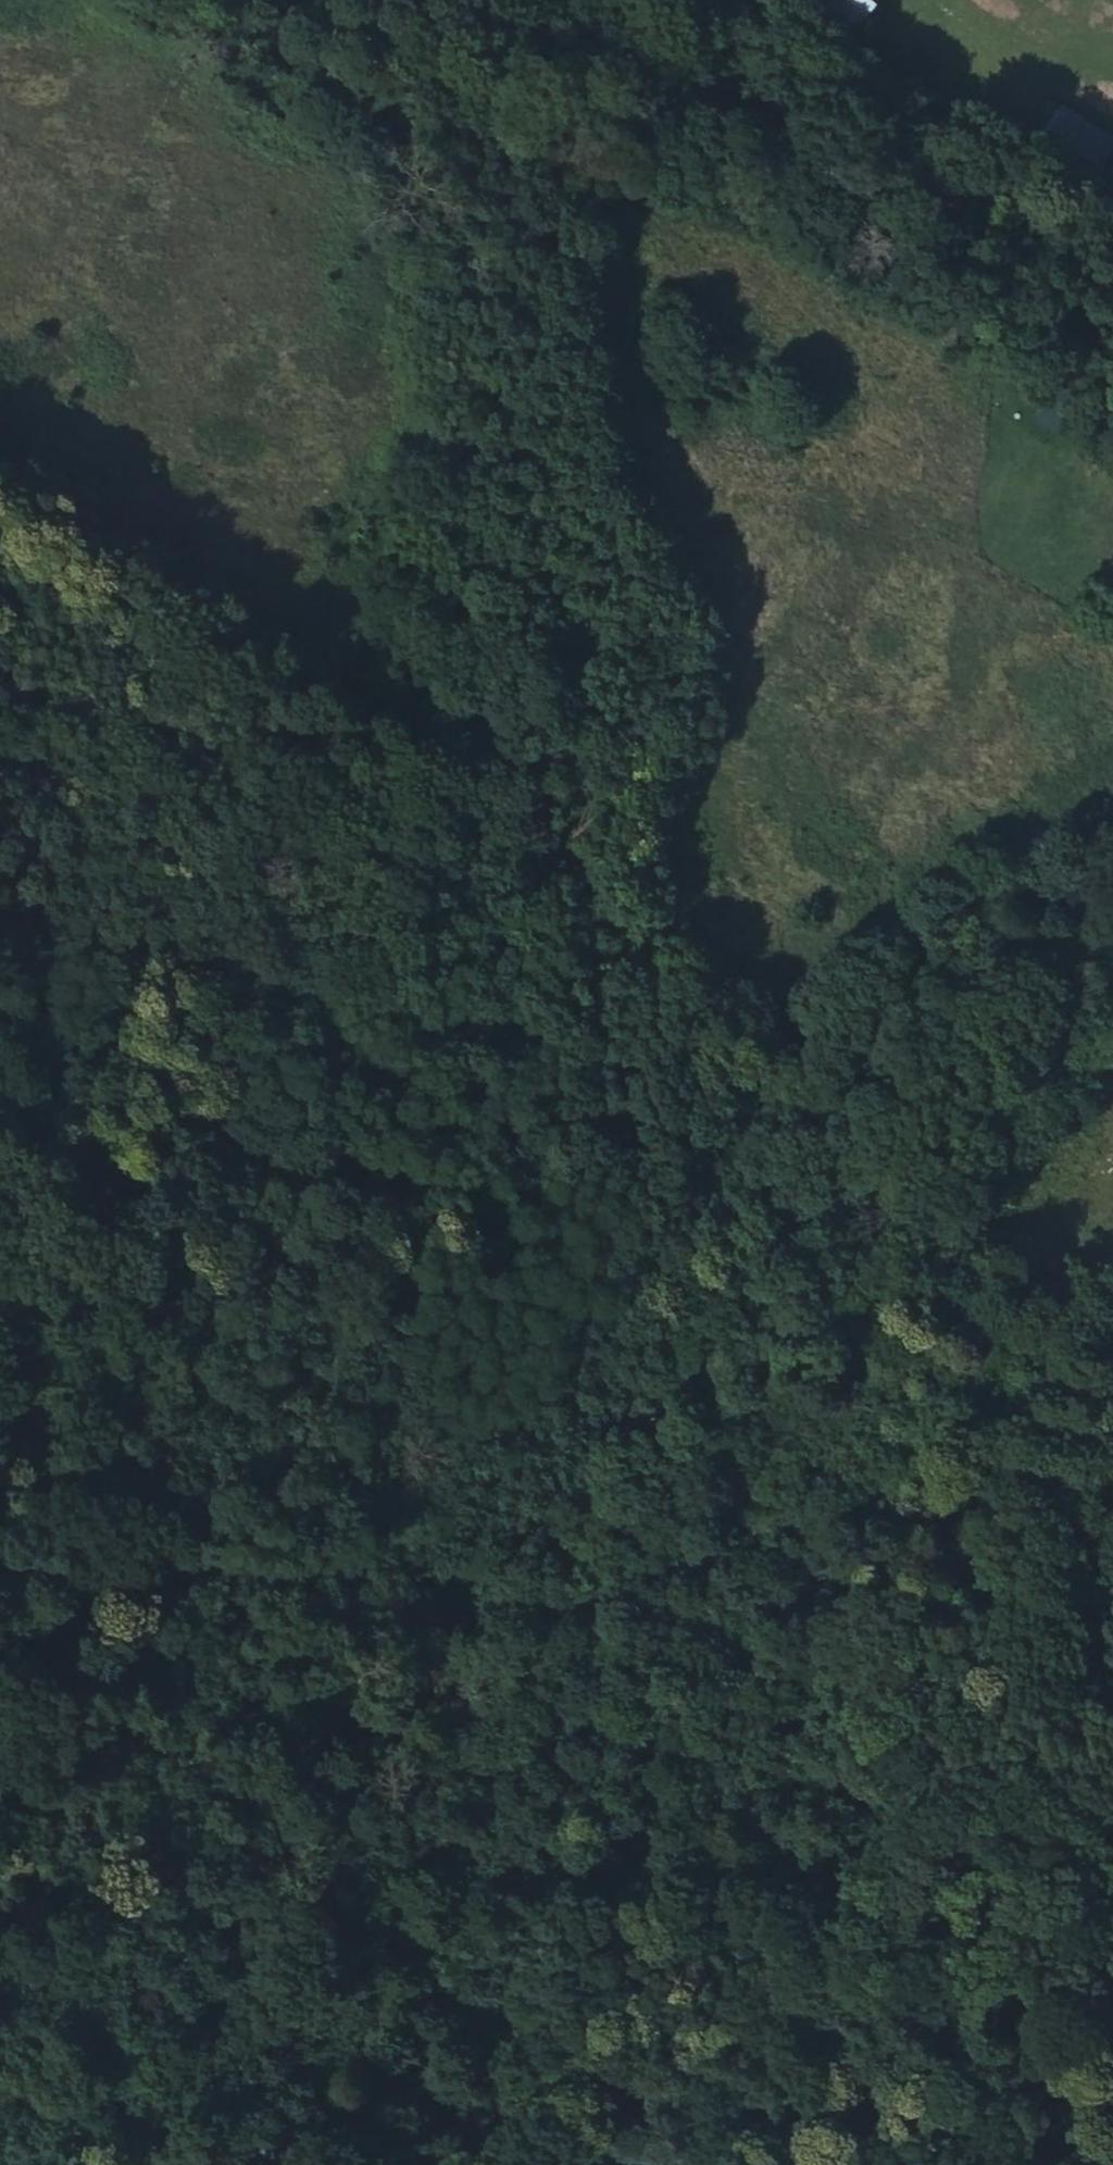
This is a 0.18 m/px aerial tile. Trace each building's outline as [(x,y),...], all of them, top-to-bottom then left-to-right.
[(875,0),(778,0),(849,44),(856,33),(879,3),(875,0)] [(1112,199),(1112,136),(1063,105),(1035,151),(1112,199)]
